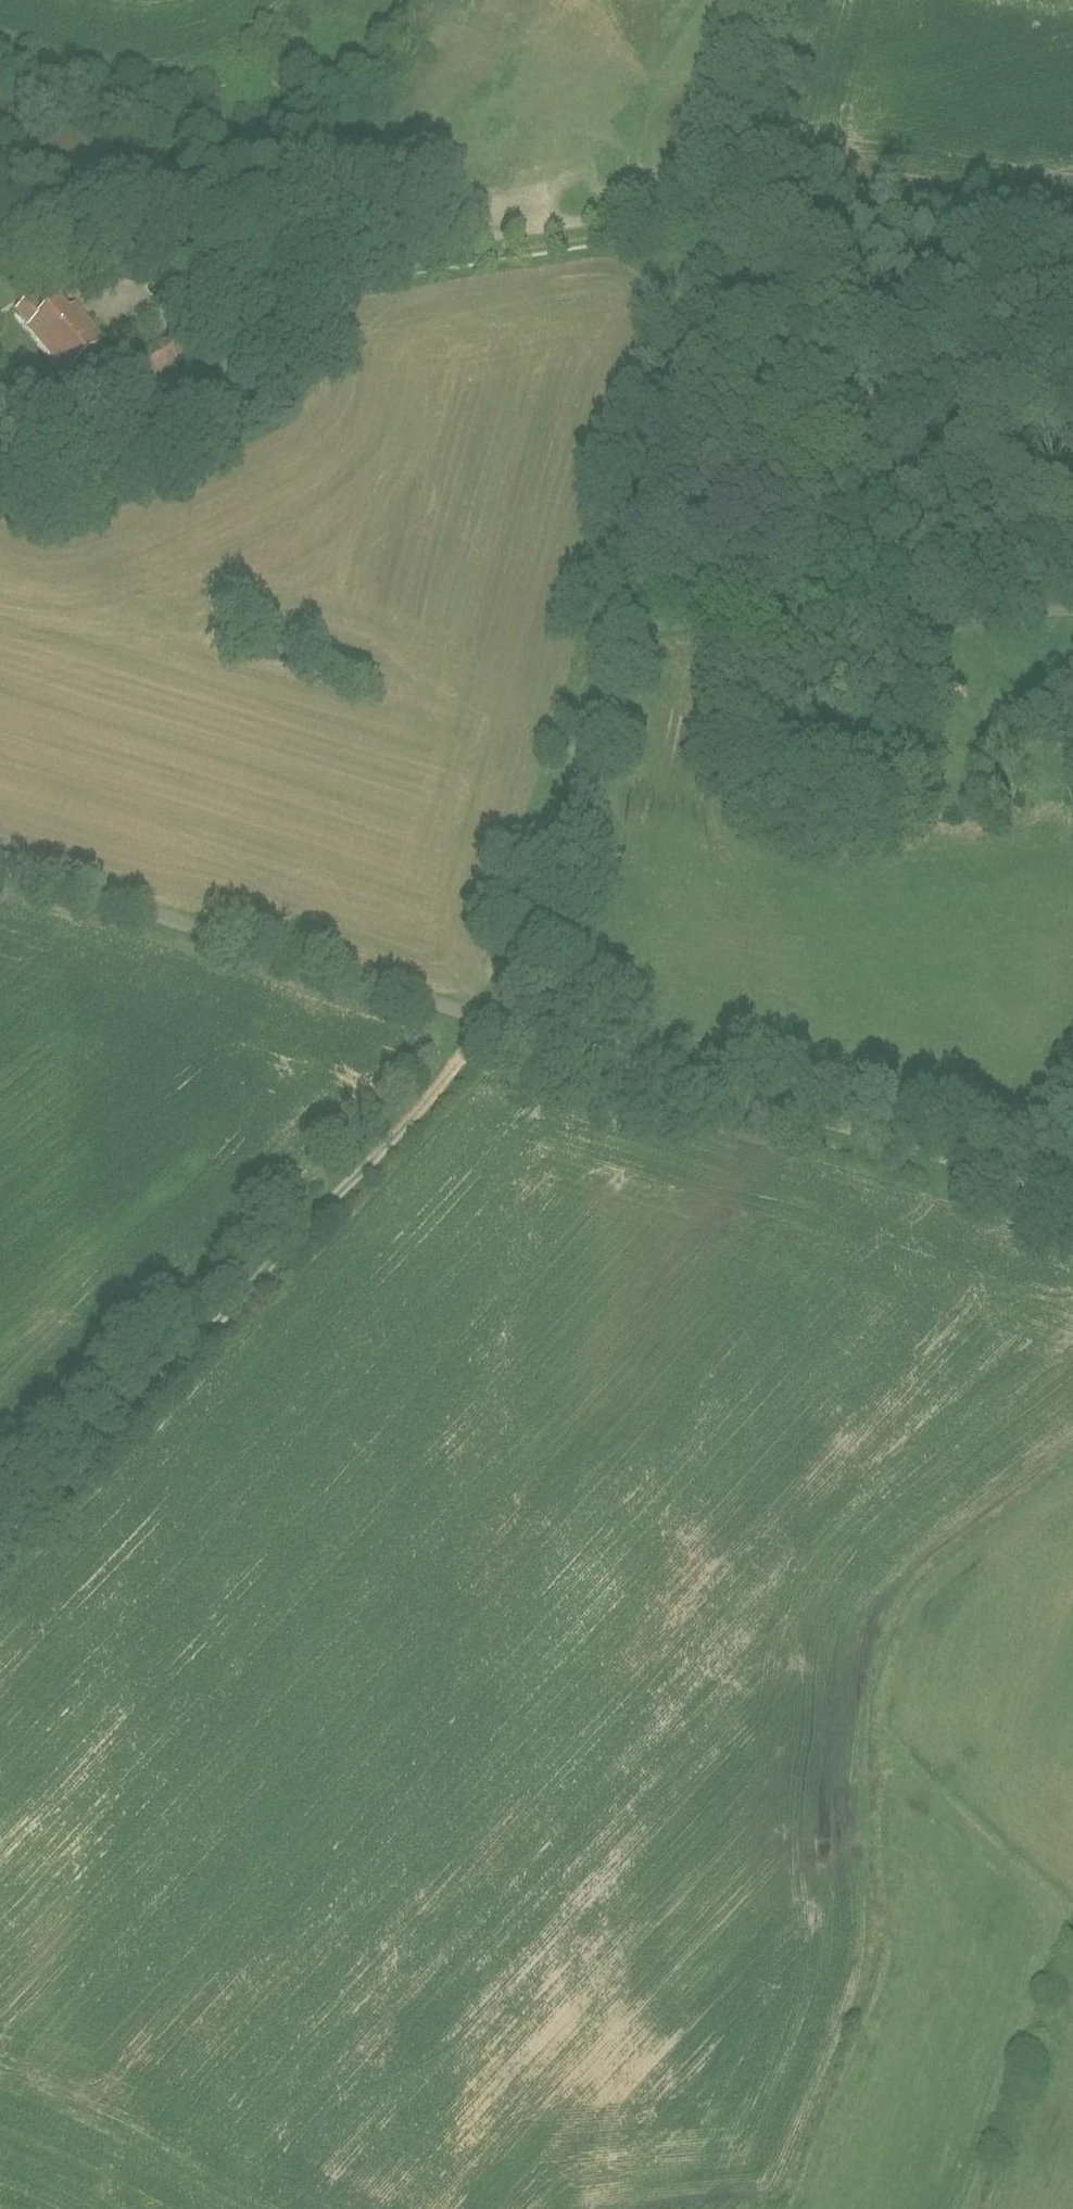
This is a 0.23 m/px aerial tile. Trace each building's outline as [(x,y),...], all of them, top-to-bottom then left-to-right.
[(66,302),(25,338),(65,383),(105,348),(66,302)]
